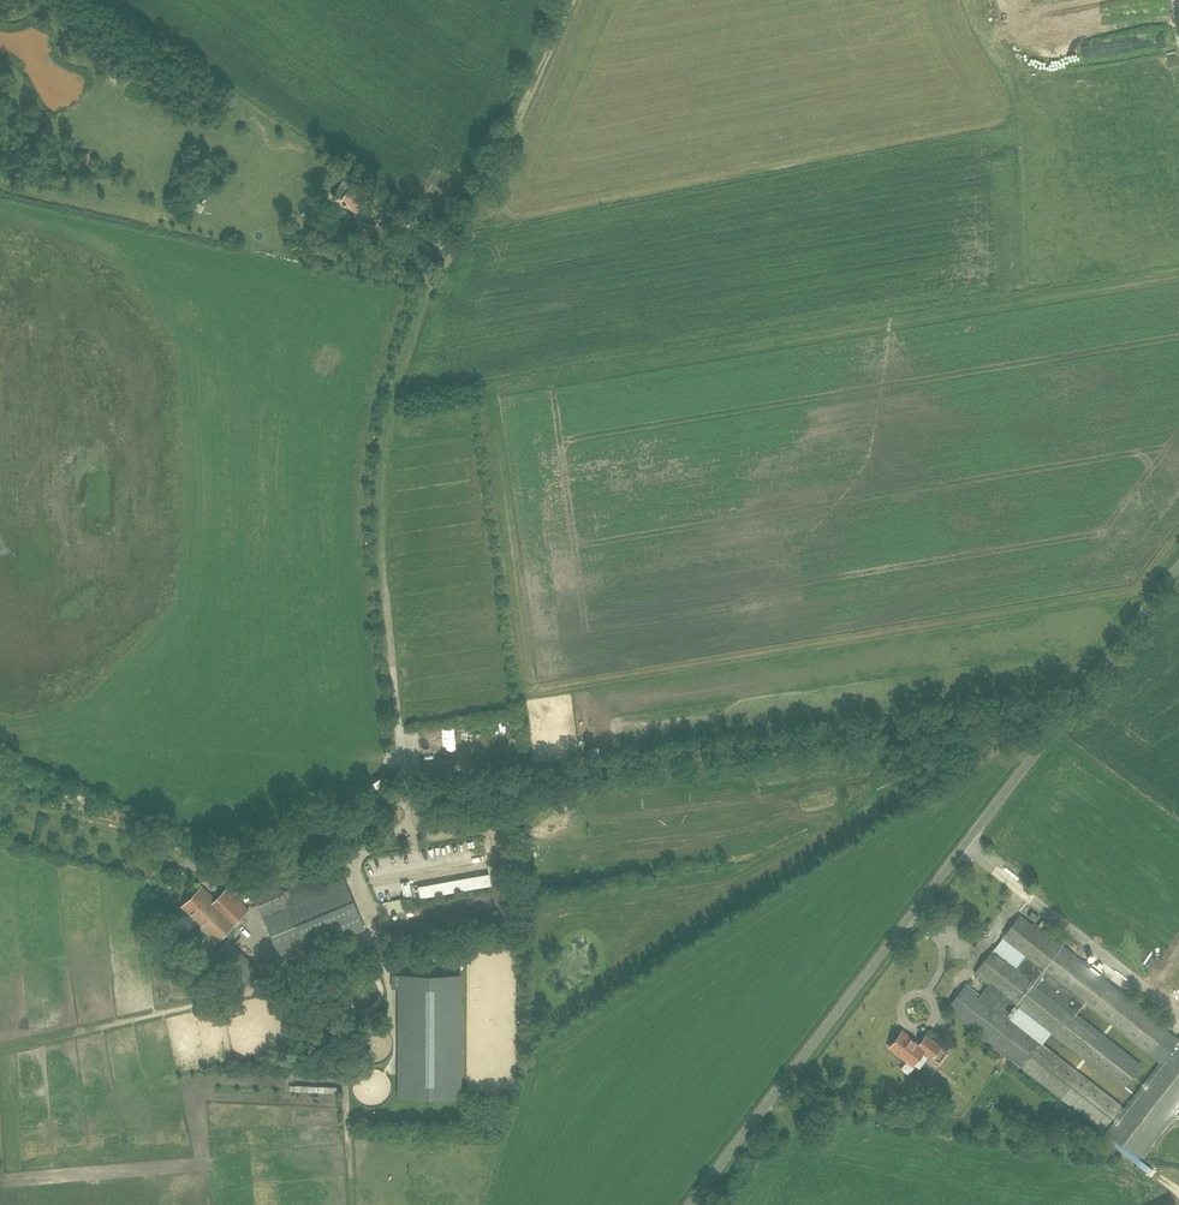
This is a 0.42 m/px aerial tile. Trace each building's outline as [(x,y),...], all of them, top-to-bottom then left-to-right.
[(351,188),(342,202),(357,211),(366,197),(362,195),(365,190),(360,186),(357,190),(356,190),(351,188)] [(362,237),(373,239),(376,226),(365,223),(362,237)] [(325,362),(337,364),(340,352),(328,349),(325,362)] [(68,806),(84,811),(89,796),(73,791),(68,806)] [(191,848),(201,858),(210,850),(200,839),(191,848)] [(997,867),(993,873),(1008,884),(1012,878),(997,867)] [(286,899),(282,890),(279,883),(254,893),(279,959),(305,949),(307,954),(364,932),(343,877),(286,899)] [(1015,880),(1010,886),(1025,899),(1030,894),(1015,880)] [(202,886),(180,908),(215,943),(248,910),(227,889),(215,900),(202,886)] [(408,901),(397,902),(399,913),(409,912),(408,901)] [(1027,917),(1034,922),(1038,917),(1031,912),(1027,917)] [(1084,1004),(1148,1053),(1165,1032),(1019,916),(1001,938),(1029,961),(1020,972),(992,950),(973,973),(988,984),(979,996),(965,985),(946,1008),(1100,1130),(1119,1106),(1003,1015),(1012,1004),(1121,1090),(1140,1066),(1139,1065),(1141,1063),(1077,1013),(1084,1004)] [(232,946),(218,959),(244,987),(258,973),(232,946)] [(399,988),(399,1097),(461,1097),(461,975),(399,975),(399,976),(392,976),(392,988),(399,988)] [(917,1045),(901,1032),(889,1047),(911,1065),(922,1052),(929,1058),(927,1061),(936,1067),(947,1053),(925,1036),(917,1045)] [(1161,1061),(1104,1133),(1135,1158),(1178,1103),(1178,1038),(1161,1061)]
